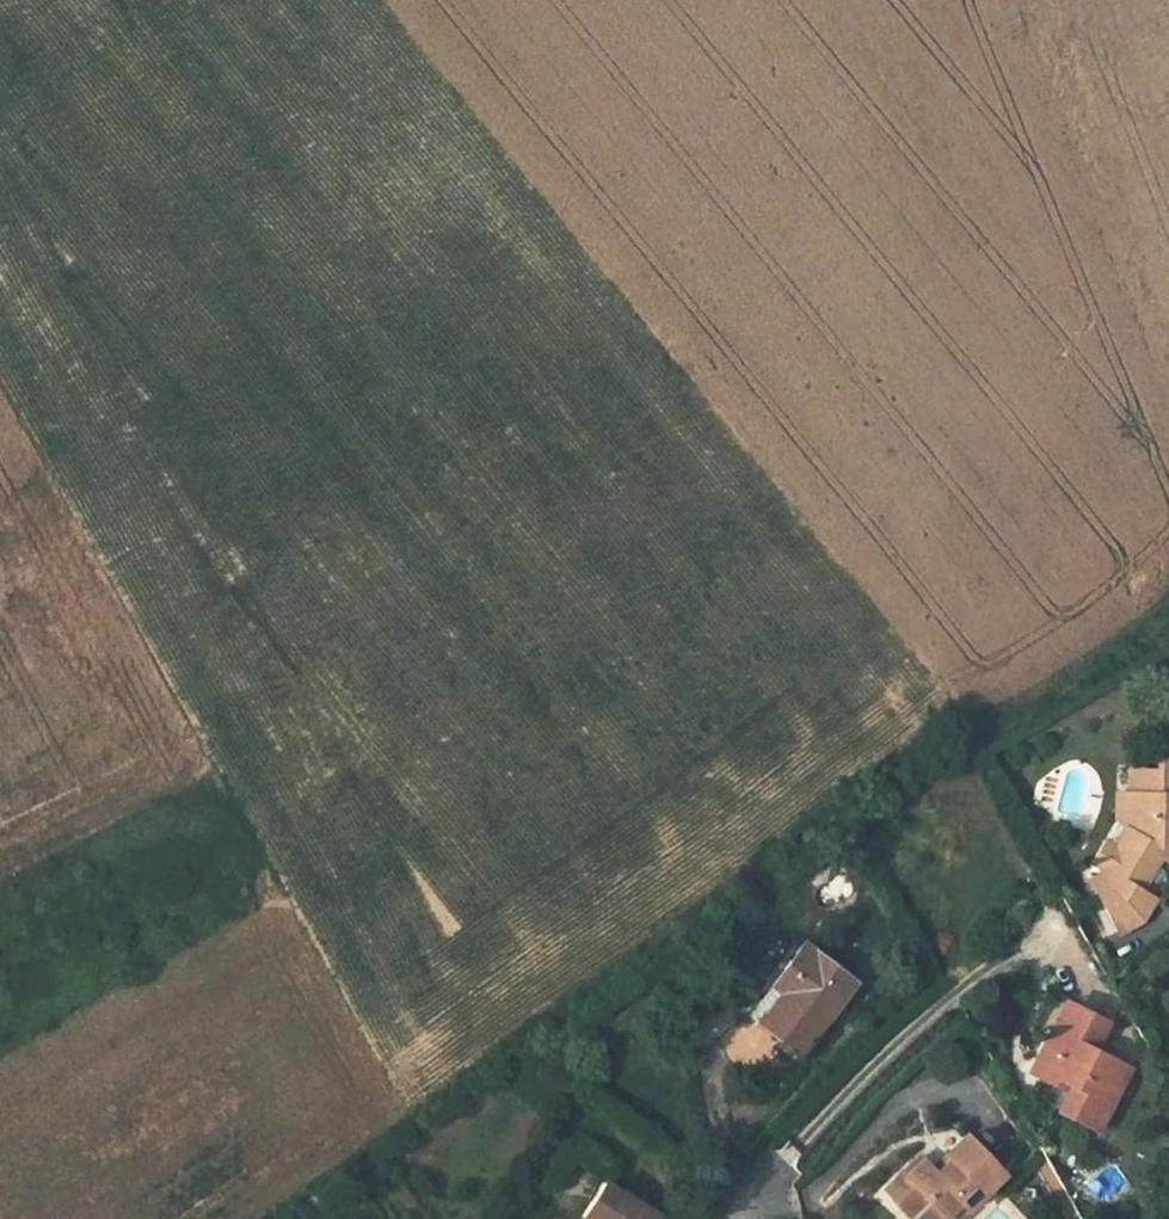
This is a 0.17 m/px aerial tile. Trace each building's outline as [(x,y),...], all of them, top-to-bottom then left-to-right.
[(1125,795),(1125,833),(1114,853),(1121,857),(1110,877),(1092,887),(1121,936),(1143,923),(1155,902),(1141,893),(1161,859),(1161,849),(1168,849),(1168,759),(1155,759),(1156,771),(1148,771),(1148,795),(1125,795)] [(1125,771),(1125,795),(1148,795),(1148,771),(1125,771)] [(1086,877),(1092,887),(1110,877),(1121,857),(1114,853),(1125,833),(1125,795),(1114,795),(1115,827),(1086,877)] [(802,944),(783,971),(795,978),(762,1025),(802,1056),(855,983),(802,944)] [(795,978),(783,971),(750,1016),(762,1025),(795,978)] [(1038,1076),(1072,1007),(1064,1002),(1029,1071),(1038,1076)] [(1106,1023),(1072,1007),(1038,1076),(1067,1091),(1058,1110),(1097,1131),(1127,1070),(1091,1052),(1106,1023)] [(740,1025),(720,1039),(735,1061),(755,1048),(740,1025)] [(968,1211),(1003,1176),(966,1138),(947,1156),(952,1162),(937,1176),(924,1163),(889,1197),(911,1218),(928,1203),(944,1218),(960,1203),(968,1211)] [(889,1197),(924,1163),(919,1158),(884,1192),(889,1197)] [(657,1217),(605,1185),(584,1218),(655,1218),(657,1217)] [(298,1204),(307,1218),(312,1218),(321,1212),(310,1196),(298,1204)] [(911,1218),(960,1218),(968,1211),(960,1203),(944,1218),(928,1203),(911,1218)]
